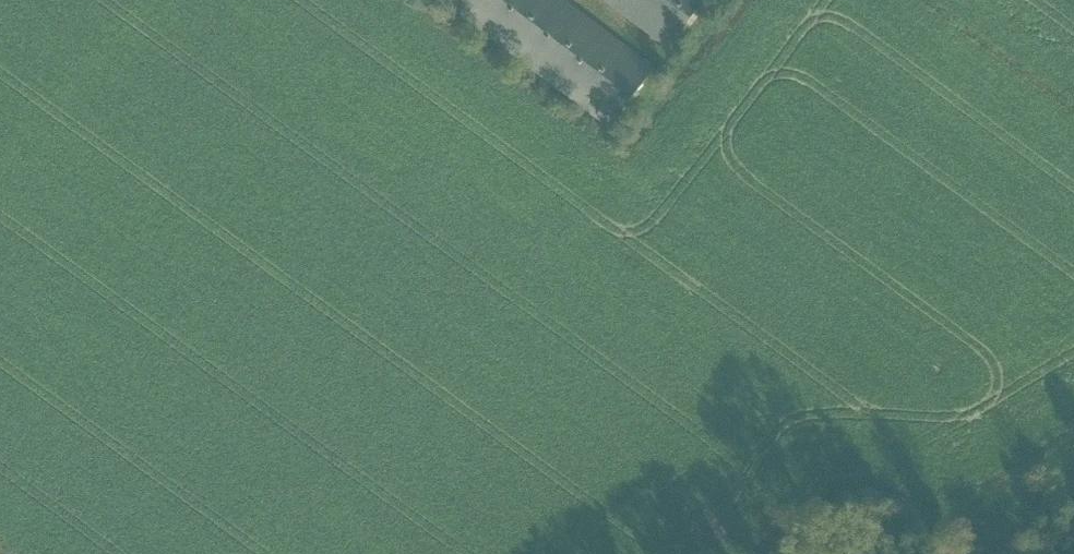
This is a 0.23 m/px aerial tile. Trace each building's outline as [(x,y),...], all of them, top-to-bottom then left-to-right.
[(652,70),(560,0),(434,0),(607,131),(652,70)] [(668,52),(705,0),(598,0),(668,52)]
